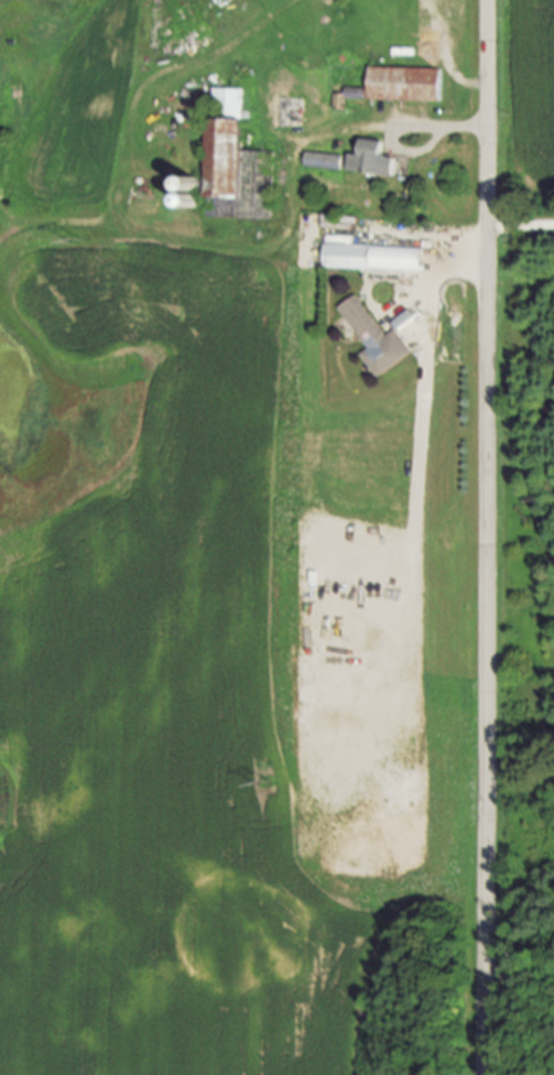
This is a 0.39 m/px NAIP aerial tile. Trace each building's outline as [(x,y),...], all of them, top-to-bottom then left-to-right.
[(441,68),(369,67),(369,99),(440,100),(441,68)] [(245,89),(211,88),(209,168),(221,168),(220,199),(208,198),(207,215),(272,217),(274,152),(243,151),(245,89)] [(394,175),(396,157),(381,155),(383,141),(361,138),(359,155),(347,153),(346,170),(394,175)] [(423,271),(424,247),(324,244),(324,268),(423,271)] [(411,353),(395,329),(385,336),(356,294),(339,305),(367,348),(360,354),(376,377),(411,353)]
